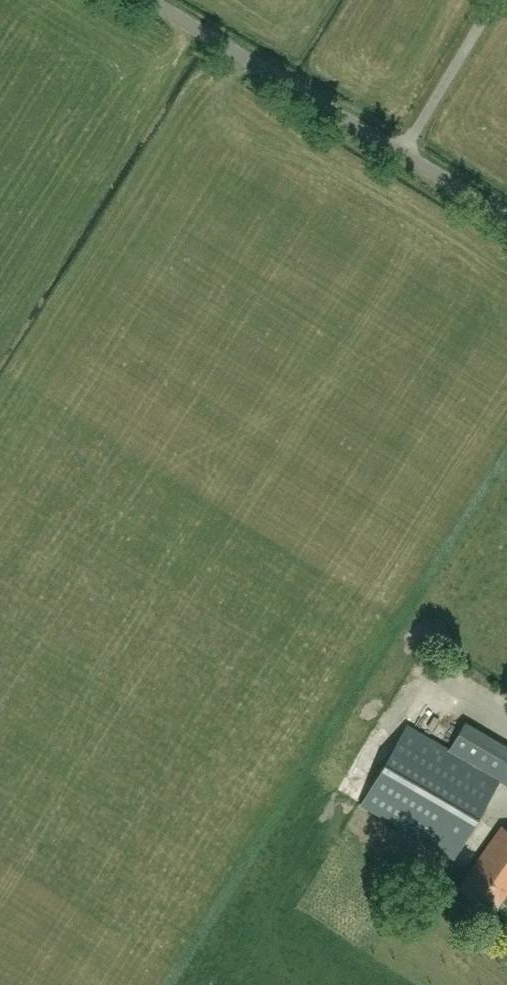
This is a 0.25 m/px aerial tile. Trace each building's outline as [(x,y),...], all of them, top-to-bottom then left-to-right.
[(360,804),(453,858),(500,778),(506,782),(506,747),(464,722),(448,749),(406,725),(360,804)] [(506,894),(506,829),(501,825),(459,886),(495,912),(506,894)]
